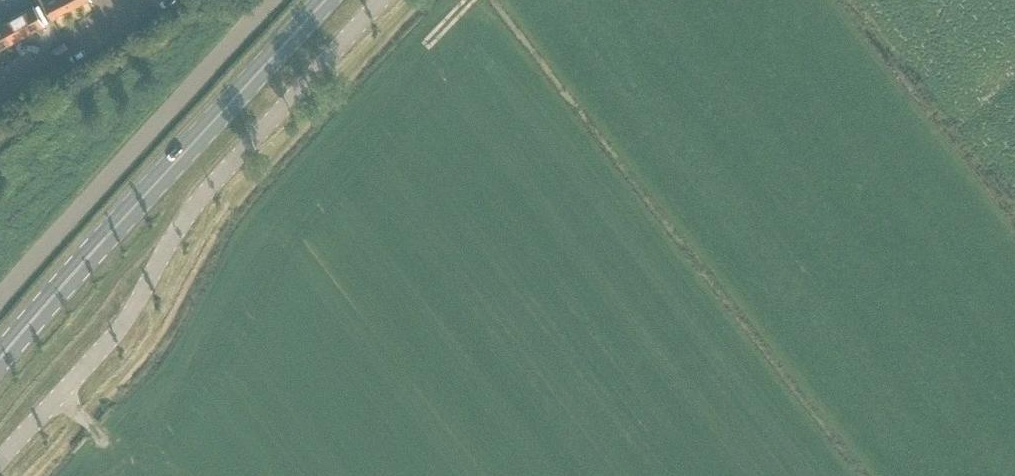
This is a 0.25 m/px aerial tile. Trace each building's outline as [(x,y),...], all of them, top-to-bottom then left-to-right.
[(52,19),(88,0),(45,0),(42,2),(52,19)] [(34,6),(1,23),(12,43),(45,26),(34,6)] [(12,42),(1,24),(0,24),(0,49),(12,42)]
